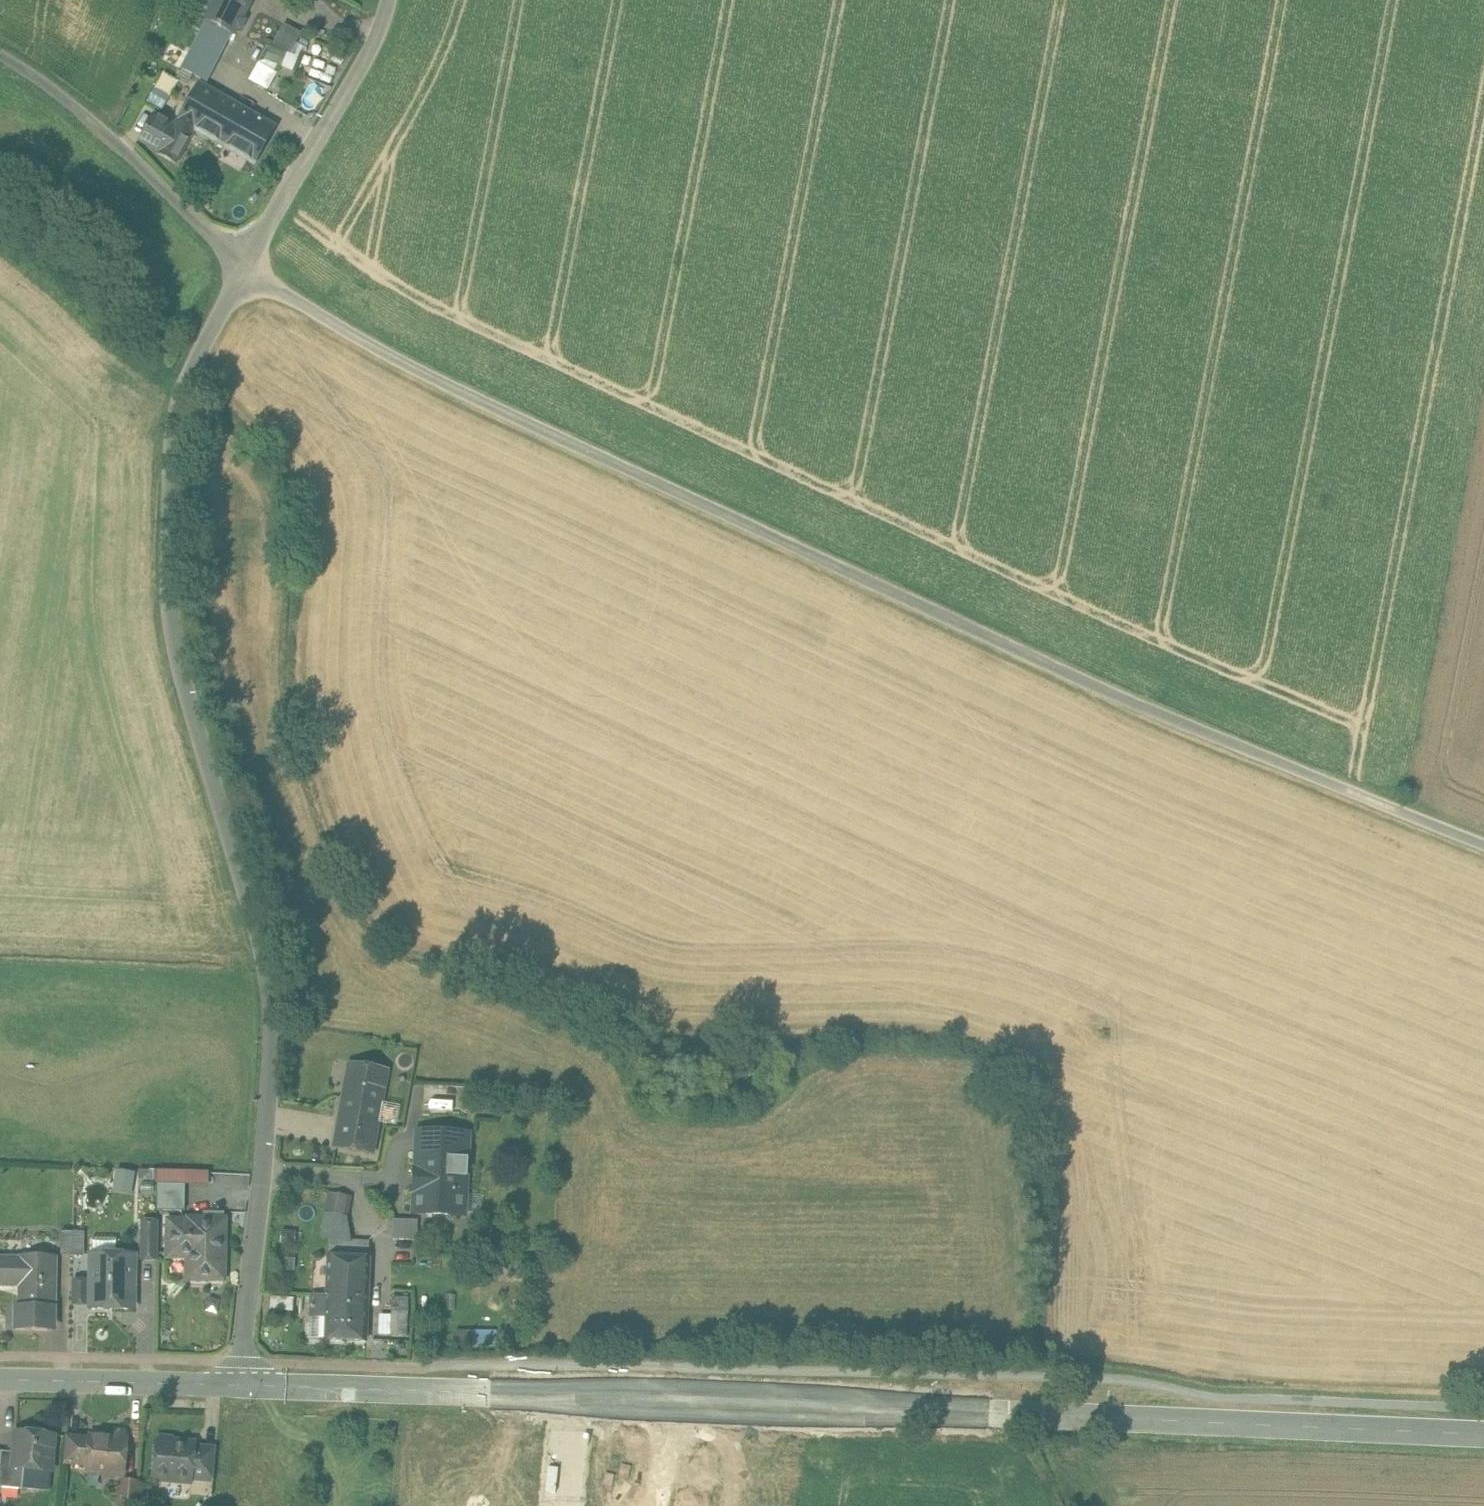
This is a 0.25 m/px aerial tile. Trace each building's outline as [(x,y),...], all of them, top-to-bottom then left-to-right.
[(208,19),(233,32),(234,32),(236,29),(241,29),(246,20),(243,16),(251,0),(217,0),(208,19)] [(208,19),(182,69),(208,83),(233,32),(208,19)] [(300,31),(284,25),(275,47),(288,52),(291,53),(300,31)] [(291,53),(288,52),(281,68),(296,74),(303,58),(291,53)] [(149,102),(166,109),(179,78),(163,71),(149,102)] [(276,128),(199,84),(175,127),(155,115),(141,141),(160,151),(159,154),(177,163),(195,130),(255,164),(276,128)] [(351,1065),(337,1146),(371,1152),(385,1071),(351,1065)] [(469,1134),(418,1132),(414,1212),(465,1215),(469,1134)] [(136,1173),(118,1169),(113,1192),(130,1196),(136,1173)] [(186,1171),(158,1170),(158,1183),(186,1184),(186,1171)] [(209,1172),(186,1171),(186,1184),(209,1185),(209,1172)] [(186,1184),(158,1183),(157,1210),(185,1211),(186,1184)] [(351,1197),(330,1194),(327,1214),(348,1217),(351,1197)] [(395,1236),(419,1236),(419,1218),(395,1217),(395,1236)] [(225,1220),(189,1219),(189,1221),(169,1221),(168,1256),(188,1257),(188,1279),(224,1280),(225,1220)] [(157,1223),(143,1222),(143,1233),(157,1233),(157,1223)] [(73,1231),(61,1231),(61,1255),(73,1255),(73,1231)] [(85,1232),(74,1232),(73,1255),(85,1255),(85,1232)] [(157,1233),(143,1233),(142,1259),(156,1259),(157,1233)] [(370,1241),(330,1239),(328,1297),(312,1296),(312,1305),(367,1308),(370,1241)] [(134,1255),(92,1254),(92,1281),(91,1305),(91,1308),(134,1309),(134,1255)] [(21,1256),(21,1259),(0,1259),(0,1279),(21,1279),(21,1305),(16,1305),(16,1330),(48,1330),(49,1321),(55,1321),(55,1257),(21,1256)] [(92,1281),(74,1281),(74,1304),(91,1305),(92,1281)] [(408,1298),(392,1297),(391,1335),(407,1336),(408,1298)] [(367,1308),(312,1305),(310,1338),(326,1339),(366,1340),(367,1308)] [(3,1322),(14,1323),(15,1307),(4,1306),(3,1322)] [(457,1343),(497,1343),(497,1329),(458,1329),(457,1343)] [(55,1435),(16,1432),(14,1452),(12,1467),(24,1468),(52,1471),(55,1435)] [(110,1438),(90,1436),(89,1438),(87,1465),(87,1471),(102,1473),(106,1476),(115,1477),(119,1474),(124,1475),(127,1440),(123,1436),(113,1435),(110,1438)] [(89,1438),(68,1437),(66,1463),(65,1463),(87,1465),(89,1438)] [(175,1443),(172,1440),(162,1439),(158,1442),(157,1442),(154,1477),(192,1480),(192,1478),(195,1447),(195,1445),(175,1443)] [(217,1449),(195,1447),(192,1478),(214,1480),(217,1449)] [(12,1467),(14,1452),(2,1451),(0,1472),(0,1487),(22,1489),(24,1468),(12,1467)] [(123,1481),(122,1489),(118,1493),(118,1504),(119,1505),(136,1505),(138,1482),(123,1481)]
